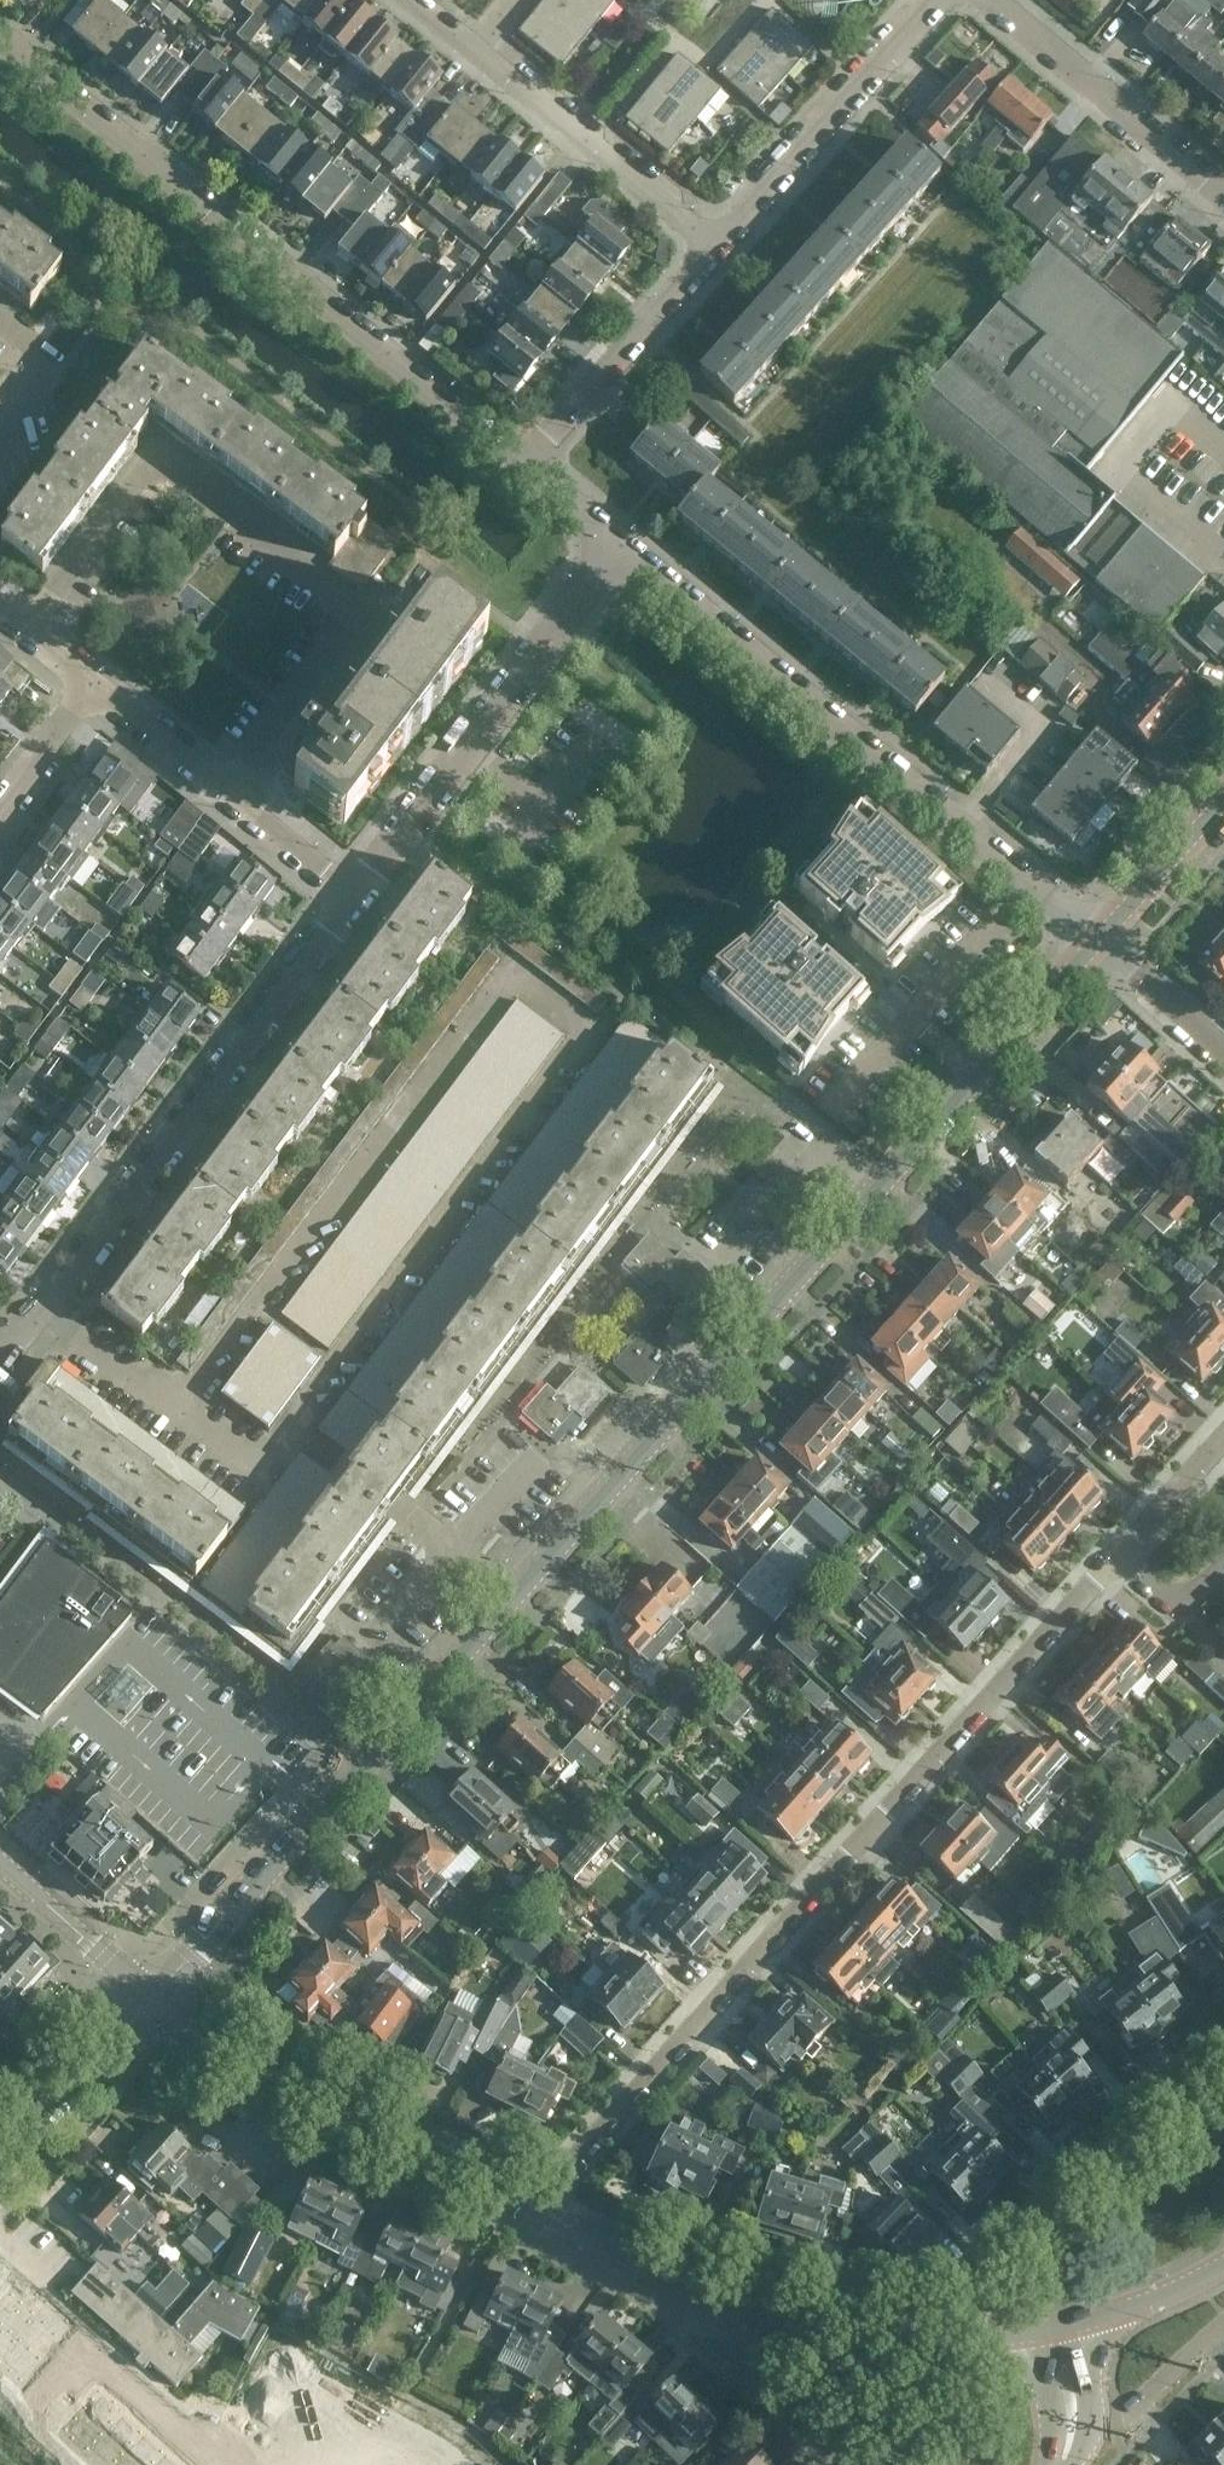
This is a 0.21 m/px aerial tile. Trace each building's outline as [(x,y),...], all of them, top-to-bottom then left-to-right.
[(77,6),(88,15),(71,36),(93,54),(121,19),(113,13),(109,17),(96,7),(99,4),(98,3),(101,0),(81,0),(76,5),(77,6)] [(169,5),(163,0),(155,0),(150,6),(161,15),(169,5)] [(187,10),(195,0),(175,0),(187,10)] [(252,17),(253,18),(237,38),(247,46),(280,5),(281,6),(284,3),(296,13),(293,17),(301,24),(321,0),(265,0),(252,17)] [(239,7),(252,17),(265,0),(245,0),(239,7)] [(344,0),(321,0),(301,24),(310,31),(313,27),(326,38),(352,6),(344,0)] [(609,0),(546,0),(545,2),(588,37),(614,4),(609,0)] [(1136,13),(1149,24),(1170,0),(1135,0),(1129,7),(1136,13)] [(1210,8),(1222,17),(1223,15),(1223,0),(1217,0),(1210,8)] [(1145,39),(1168,59),(1200,21),(1176,1),(1145,39)] [(588,37),(545,2),(518,35),(561,69),(588,37)] [(174,25),(182,16),(169,5),(161,15),(174,25)] [(374,24),(352,6),(326,38),(339,49),(336,52),(345,59),(374,24)] [(769,8),(740,41),(785,77),(812,46),(769,8)] [(1191,78),(1211,55),(1221,43),(1208,32),(1213,26),(1203,18),(1200,21),(1168,59),(1191,78)] [(121,19),(93,54),(115,72),(139,42),(126,31),(130,26),(121,19)] [(395,42),(374,24),(345,59),(353,66),(356,62),(370,73),(395,42)] [(785,77),(740,41),(714,71),(758,108),(785,77)] [(139,42),(115,72),(137,89),(165,55),(157,48),(153,52),(139,42)] [(417,60),(395,42),(370,73),(383,84),(380,88),(388,95),(417,60)] [(165,55),(137,89),(160,108),(176,87),(187,96),(214,63),(203,53),(186,74),(185,73),(182,76),(170,66),(173,61),(165,55)] [(721,91),(677,55),(650,88),(695,124),(721,91)] [(1191,78),(1214,98),(1223,86),(1223,67),(1211,55),(1191,78)] [(440,78),(417,60),(388,95),(397,102),(400,98),(412,108),(410,111),(411,112),(394,133),(395,134),(389,141),(400,150),(433,109),(422,100),(440,78)] [(978,62),(929,116),(917,129),(937,147),(980,100),(987,106),(1003,88),(997,82),(999,80),(978,62)] [(214,63),(187,96),(198,105),(191,114),(213,133),(241,98),(233,92),(229,96),(216,86),(219,82),(219,81),(226,72),(214,63)] [(290,82),(298,73),(287,64),(279,74),(290,82)] [(290,82),(303,93),(311,83),(298,73),(290,82)] [(277,98),(285,88),(275,79),(267,89),(277,98)] [(312,100),(325,84),(320,80),(307,96),(312,100)] [(1008,82),(1003,88),(987,106),(1000,117),(994,124),(998,128),(981,149),(992,157),(1009,136),(1013,140),(1019,133),(1031,143),(1052,119),(1008,82)] [(1214,98),(1223,106),(1223,86),(1214,98)] [(291,109),(299,99),(285,88),(277,98),(291,109)] [(695,124),(650,88),(624,121),(669,157),(695,124)] [(241,98),(213,133),(235,150),(259,121),(246,111),(250,106),(241,98)] [(331,99),(323,109),(334,118),(342,108),(331,99)] [(444,118),(433,109),(400,150),(401,150),(389,166),(398,173),(415,150),(418,152),(417,153),(434,167),(442,157),(446,161),(475,125),(453,107),(444,118)] [(334,118),(347,129),(355,119),(342,108),(334,118)] [(321,134),(329,124),(318,115),(310,125),(321,134)] [(259,121),(235,150),(257,168),(285,134),(276,127),(272,132),(259,121)] [(334,144),(342,135),(329,124),(321,134),(334,144)] [(475,125),(446,161),(455,168),(459,164),(472,174),(497,143),(475,125)] [(285,134),(257,168),(279,186),(303,156),(290,146),(294,141),(285,134)] [(1073,137),(1041,176),(1030,167),(1003,199),(1003,200),(996,209),(1006,217),(1011,212),(1041,236),(1042,236),(1103,162),(1073,137)] [(497,143),(472,174),(472,175),(465,184),(480,196),(484,191),(490,196),(519,161),(497,143)] [(904,145),(699,375),(733,406),(938,176),(904,145)] [(376,174),(382,167),(358,147),(352,154),(376,174)] [(303,156),(279,186),(301,204),(328,169),(320,162),(316,167),(303,156)] [(519,161),(490,196),(499,203),(502,199),(514,209),(512,212),(514,214),(542,179),(519,161)] [(1163,211),(1103,162),(1042,236),(1090,276),(1101,286),(1163,211)] [(328,169),(301,204),(323,222),(331,212),(342,222),(370,188),(358,178),(350,188),(349,187),(346,191),(334,181),(337,177),(328,169)] [(572,185),(560,175),(531,210),(543,220),(572,185)] [(370,188),(342,222),(354,231),(336,252),(359,270),(388,235),(379,228),(374,234),(362,223),(365,219),(364,219),(391,186),(380,177),(370,188)] [(439,215),(447,205),(437,196),(429,206),(439,215)] [(582,214),(595,225),(594,226),(597,229),(587,241),(582,237),(575,246),(610,275),(629,252),(617,242),(624,233),(624,222),(600,203),(590,205),(582,214)] [(439,215),(453,226),(461,216),(447,205),(439,215)] [(543,220),(531,210),(525,218),(537,228),(543,220)] [(1175,221),(1175,222),(1163,211),(1101,286),(1155,332),(1156,331),(1178,305),(1187,294),(1178,287),(1210,250),(1175,221)] [(427,231),(435,221),(424,212),(416,222),(427,231)] [(440,241),(448,232),(435,221),(427,231),(440,241)] [(27,309),(31,312),(62,271),(35,252),(39,247),(27,238),(24,243),(0,225),(0,289),(27,309)] [(485,252),(493,242),(480,232),(472,242),(485,252)] [(388,235),(359,270),(381,288),(405,258),(391,247),(396,242),(388,235)] [(516,253),(504,243),(496,254),(508,264),(516,253)] [(610,275),(575,246),(568,254),(573,258),(562,272),(593,296),(610,275)] [(983,322),(998,334),(1016,312),(1139,414),(1182,359),(1048,247),(983,322)] [(459,257),(472,268),(480,258),(467,248),(459,257)] [(508,264),(496,254),(489,261),(501,271),(508,264)] [(405,258),(381,288),(403,305),(431,270),(422,263),(418,269),(405,258)] [(431,270),(403,305),(425,324),(452,290),(451,288),(447,293),(435,283),(440,277),(431,270)] [(593,296),(562,272),(551,286),(546,282),(540,290),(575,318),(593,296)] [(1219,277),(1216,275),(1195,301),(1199,304),(1190,315),(1178,305),(1156,331),(1223,387),(1223,272),(1219,277)] [(481,296),(469,286),(460,298),(472,307),(481,296)] [(575,318),(540,290),(533,298),(537,302),(527,315),(557,340),(575,318)] [(472,307),(460,298),(434,329),(446,339),(472,307)] [(1205,578),(1191,561),(1085,478),(1139,414),(1016,312),(998,334),(983,322),(901,419),(1096,582),(1095,584),(1157,636),(1205,578)] [(557,340),(527,315),(516,329),(511,325),(505,332),(497,325),(496,327),(540,362),(557,340)] [(540,362),(496,327),(490,333),(499,340),(497,342),(502,346),(492,358),(489,356),(488,357),(501,369),(492,380),(512,396),(540,362)] [(42,576),(43,574),(137,449),(132,446),(147,426),(144,424),(148,419),(334,559),(329,566),(362,591),(398,543),(397,543),(403,536),(393,529),(388,535),(339,499),(343,493),(332,485),(328,490),(277,452),(281,447),(269,439),(266,444),(215,406),(219,400),(207,392),(203,397),(145,353),(118,389),(122,392),(115,402),(111,399),(77,444),(72,441),(64,453),(68,456),(30,507),(26,503),(17,514),(22,518),(2,545),(42,576)] [(751,438),(690,384),(681,395),(741,448),(751,438)] [(914,717),(943,682),(707,486),(720,471),(659,420),(629,455),(688,505),(676,520),(914,717)] [(1172,665),(1063,569),(1067,563),(1043,543),(1022,527),(993,559),(1014,576),(1015,575),(1028,586),(1027,587),(1038,596),(1057,613),(1052,618),(1126,683),(1112,700),(1122,709),(1115,718),(1153,751),(1195,704),(1162,675),(1172,665)] [(436,598),(323,749),(316,743),(296,770),(294,770),(292,770),(291,770),(289,771),(288,773),(288,774),(288,776),(288,777),(289,778),(287,782),(294,788),(344,825),(486,636),(436,598)] [(1212,622),(1223,633),(1223,608),(1212,622)] [(1083,680),(1012,618),(993,640),(1064,702),(1083,680)] [(1212,622),(1193,643),(1217,664),(1221,660),(1223,662),(1223,633),(1212,622)] [(0,653),(0,677),(11,662),(0,653)] [(12,690),(0,681),(0,706),(12,690)] [(986,775),(1020,735),(967,691),(966,690),(933,731),(986,775)] [(937,694),(930,703),(939,711),(946,701),(937,694)] [(1096,733),(1079,753),(1120,788),(1137,767),(1096,733)] [(1079,753),(1063,773),(1104,807),(1120,788),(1079,753)] [(102,759),(84,783),(118,808),(136,784),(102,759)] [(1063,773),(1047,792),(1089,826),(1104,807),(1063,773)] [(118,808),(84,783),(66,807),(105,836),(116,822),(111,817),(118,808)] [(1047,792),(1031,812),(1072,846),(1089,826),(1047,792)] [(105,836),(66,807),(49,830),(83,855),(91,845),(96,849),(105,836)] [(160,839),(174,850),(178,853),(195,866),(213,843),(196,830),(197,828),(179,814),(160,839)] [(950,897),(864,820),(812,878),(806,873),(793,888),(833,924),(851,903),(855,907),(842,921),(853,930),(865,916),(876,925),(867,935),(865,939),(865,943),(867,946),(889,966),(950,897)] [(83,855),(49,830),(31,854),(70,883),(81,869),(75,865),(83,855)] [(223,851),(213,864),(230,877),(222,887),(257,914),(275,890),(240,863),(223,851)] [(70,883),(31,854),(14,877),(47,902),(56,891),(60,896),(70,883)] [(434,872),(104,1311),(141,1338),(161,1312),(166,1315),(174,1304),(170,1300),(208,1250),(212,1253),(220,1242),(216,1239),(255,1187),(260,1191),(268,1179),(264,1176),(302,1125),(307,1128),(315,1116),(312,1113),(350,1062),(354,1065),(363,1053),(359,1050),(397,1000),(401,1003),(410,990),(406,987),(444,937),(448,940),(456,929),(452,926),(471,900),(434,872)] [(14,877),(0,896),(0,904),(35,930),(45,916),(40,912),(47,902),(14,877)] [(132,879),(126,887),(139,897),(145,889),(132,879)] [(133,906),(139,897),(126,887),(120,896),(133,906)] [(222,887),(215,896),(204,910),(239,937),(257,914),(222,887)] [(170,898),(157,889),(140,911),(153,921),(170,898)] [(211,894),(201,908),(204,910),(215,896),(211,894)] [(0,904),(0,940),(12,950),(20,939),(26,943),(35,930),(0,904)] [(201,908),(191,921),(194,923),(204,910),(201,908)] [(204,910),(194,923),(187,933),(221,960),(239,937),(204,910)] [(764,932),(711,991),(798,1068),(859,999),(838,979),(834,977),(830,978),(826,980),(817,990),(807,981),(819,967),(809,958),(796,972),(793,969),(811,948),(770,912),(757,926),(764,932)] [(97,926),(91,934),(104,944),(110,935),(97,926)] [(506,926),(496,938),(504,944),(513,931),(506,926)] [(513,931),(504,944),(512,950),(521,937),(513,931)] [(221,960),(187,933),(168,957),(203,984),(221,960)] [(98,952),(104,944),(91,934),(85,942),(98,952)] [(521,937),(512,950),(520,956),(529,943),(521,937)] [(0,940),(0,966),(12,950),(0,940)] [(529,943),(520,956),(528,962),(537,949),(529,943)] [(1221,944),(1202,965),(1223,985),(1223,947),(1221,944)] [(537,949),(528,962),(535,967),(545,955),(537,949)] [(112,950),(100,967),(112,976),(125,959),(112,950)] [(486,952),(481,958),(494,968),(499,961),(486,952)] [(545,955),(535,967),(543,973),(553,961),(545,955)] [(481,958),(475,966),(488,976),(494,968),(481,958)] [(553,961),(543,973),(551,979),(560,967),(553,961)] [(475,966),(470,974),(482,983),(488,976),(475,966)] [(560,967),(551,979),(559,985),(568,973),(560,967)] [(62,973),(56,981),(69,991),(75,983),(62,973)] [(568,973),(559,985),(567,991),(576,978),(568,973)] [(470,974),(464,982),(477,991),(482,983),(470,974)] [(576,978),(567,991),(575,997),(584,984),(576,978)] [(56,981),(50,990),(62,999),(69,991),(56,981)] [(464,982),(458,989),(471,999),(477,991),(464,982)] [(584,984),(575,997),(582,1003),(592,990),(584,984)] [(83,988),(76,997),(89,1006),(95,998),(83,988)] [(165,988),(147,1013),(182,1039),(200,1014),(165,988)] [(458,989),(452,997),(465,1007),(471,999),(458,989)] [(592,990),(582,1003),(590,1009),(600,996),(592,990)] [(600,996),(590,1009),(598,1014),(607,1002),(600,996)] [(76,997),(70,1005),(83,1014),(89,1006),(76,997)] [(452,997),(446,1005),(459,1015),(465,1007),(452,997)] [(518,1002),(508,1014),(516,1020),(525,1008),(518,1002)] [(446,1005),(440,1013),(453,1022),(459,1015),(446,1005)] [(525,1008),(516,1020),(524,1026),(533,1014),(525,1008)] [(182,1039),(147,1013),(146,1013),(144,1012),(135,1024),(137,1026),(130,1036),(165,1062),(182,1039)] [(440,1013),(434,1020),(447,1030),(453,1022),(440,1013)] [(508,1014),(499,1026),(524,1044),(533,1033),(524,1026),(516,1020),(508,1014)] [(533,1014),(524,1026),(533,1033),(542,1020),(533,1014)] [(318,1430),(347,1452),(403,1493),(713,1082),(629,1018),(318,1430)] [(27,1020),(21,1028),(33,1038),(40,1030),(27,1020)] [(434,1020),(429,1028),(441,1038),(447,1030),(434,1020)] [(542,1020),(533,1033),(540,1038),(550,1026),(542,1020)] [(499,1026),(490,1039),(514,1057),(524,1044),(499,1026)] [(550,1026),(540,1038),(548,1044),(558,1032),(550,1026)] [(27,1047),(33,1038),(21,1028),(14,1037),(27,1047)] [(429,1028),(423,1036),(436,1046),(441,1038),(429,1028)] [(558,1032),(548,1044),(557,1051),(566,1038),(558,1032)] [(533,1033),(524,1044),(548,1063),(557,1051),(548,1044),(540,1038),(533,1033)] [(47,1035),(41,1044),(54,1053),(60,1045),(47,1035)] [(165,1062),(130,1036),(122,1047),(119,1045),(109,1058),(147,1086),(165,1062)] [(423,1036),(417,1044),(430,1053),(436,1046),(423,1036)] [(490,1039),(481,1051),(505,1069),(514,1057),(490,1039)] [(41,1044),(35,1052),(47,1061),(54,1053),(41,1044)] [(417,1044),(411,1052),(424,1061),(430,1053),(417,1044)] [(524,1044),(514,1057),(539,1075),(548,1063),(524,1044)] [(1127,1048),(1108,1069),(1198,1152),(1218,1130),(1169,1086),(1167,1088),(1157,1078),(1158,1077),(1127,1048)] [(481,1051),(472,1063),(496,1081),(505,1069),(481,1051)] [(411,1052),(405,1059),(418,1069),(424,1061),(411,1052)] [(514,1057),(505,1069),(530,1087),(539,1075),(514,1057)] [(147,1086),(109,1058),(99,1071),(102,1074),(94,1083),(130,1109),(147,1086)] [(405,1059),(399,1067),(412,1077),(418,1069),(405,1059)] [(472,1063),(463,1075),(487,1093),(496,1081),(472,1063)] [(399,1067),(393,1075),(406,1085),(412,1077),(399,1067)] [(23,1069),(6,1090),(19,1100),(35,1078),(23,1069)] [(505,1069),(496,1081),(520,1099),(530,1087),(505,1069)] [(1198,1152),(1108,1069),(1088,1090),(1130,1128),(1119,1140),(1168,1185),(1198,1152)] [(393,1075),(388,1083),(400,1092),(406,1085),(393,1075)] [(463,1075),(454,1087),(478,1105),(487,1093),(463,1075)] [(496,1081),(487,1093),(511,1111),(520,1099),(496,1081)] [(130,1109),(94,1083),(87,1094),(84,1092),(74,1105),(112,1133),(130,1109)] [(388,1083),(382,1090),(395,1100),(400,1092),(388,1083)] [(454,1087),(445,1099),(469,1117),(478,1105),(454,1087)] [(6,1090),(0,1098),(0,1124),(1,1124),(19,1100),(6,1090)] [(382,1090),(376,1098),(389,1108),(395,1100),(382,1090)] [(487,1093),(478,1105),(502,1123),(511,1111),(487,1093)] [(376,1098),(370,1106),(383,1116),(389,1108),(376,1098)] [(445,1099),(436,1111),(460,1129),(469,1117),(445,1099)] [(112,1133),(74,1105),(64,1119),(66,1121),(59,1131),(94,1157),(112,1133)] [(478,1105),(469,1117),(493,1135),(502,1123),(478,1105)] [(370,1106),(364,1114),(377,1124),(383,1116),(370,1106)] [(436,1111),(427,1123),(451,1141),(460,1129),(436,1111)] [(364,1114),(358,1122),(371,1131),(377,1124),(364,1114)] [(469,1117),(460,1129),(484,1147),(493,1135),(469,1117)] [(1071,1118),(1053,1138),(1086,1168),(1104,1148),(1071,1118)] [(358,1122),(353,1129),(365,1139),(371,1131),(358,1122)] [(427,1123),(418,1135),(442,1153),(451,1141),(427,1123)] [(353,1129),(347,1137),(359,1147),(365,1139),(353,1129)] [(460,1129),(451,1141),(475,1159),(484,1147),(460,1129)] [(94,1157),(59,1131),(52,1141),(49,1139),(39,1152),(77,1180),(94,1157)] [(418,1135),(408,1147),(433,1165),(442,1153),(418,1135)] [(347,1137),(341,1145),(354,1155),(359,1147),(347,1137)] [(1086,1168),(1053,1138),(1035,1158),(1068,1188),(1086,1168)] [(451,1141),(442,1153),(466,1171),(475,1159),(451,1141)] [(341,1145),(335,1153),(348,1162),(354,1155),(341,1145)] [(408,1147),(399,1159),(424,1177),(433,1165),(408,1147)] [(77,1180),(39,1152),(21,1176),(59,1204),(77,1180)] [(335,1153),(329,1161),(342,1170),(348,1162),(335,1153)] [(442,1153),(433,1165),(457,1183),(466,1171),(442,1153)] [(399,1159),(390,1171),(415,1189),(424,1177),(399,1159)] [(329,1161),(323,1168),(336,1178),(342,1170),(329,1161)] [(433,1165),(424,1177),(448,1195),(457,1183),(433,1165)] [(323,1168),(317,1176),(330,1186),(336,1178),(323,1168)] [(21,1176),(10,1169),(0,1183),(0,1196),(3,1199),(42,1228),(59,1204),(21,1176)] [(390,1171),(381,1183),(406,1201),(415,1189),(390,1171)] [(1015,1174),(996,1196),(1027,1224),(1033,1228),(1038,1234),(1046,1225),(1035,1215),(1047,1202),(1015,1174)] [(317,1176),(311,1184),(324,1194),(330,1186),(317,1176)] [(424,1177),(415,1189),(439,1207),(448,1195),(424,1177)] [(381,1183),(372,1195),(397,1213),(406,1201),(381,1183)] [(311,1184),(306,1192),(318,1201),(324,1194),(311,1184)] [(1170,1186),(1141,1217),(1163,1237),(1193,1204),(1181,1194),(1180,1195),(1170,1186)] [(415,1189),(406,1201),(430,1219),(439,1207),(415,1189)] [(306,1192),(300,1200),(313,1209),(318,1201),(306,1192)] [(372,1195),(363,1207),(387,1225),(397,1213),(372,1195)] [(1033,1228),(1027,1224),(996,1196),(978,1216),(1015,1249),(1033,1228)] [(1068,1222),(1076,1212),(1058,1196),(1049,1205),(1068,1222)] [(3,1199),(0,1204),(0,1233),(24,1251),(42,1228),(3,1199)] [(300,1200),(294,1207),(307,1217),(313,1209),(300,1200)] [(406,1201),(397,1213),(421,1231),(430,1219),(406,1201)] [(294,1207),(288,1215),(301,1225),(307,1217),(294,1207)] [(363,1207),(354,1219),(378,1237),(387,1225),(363,1207)] [(397,1213),(387,1225),(412,1243),(421,1231),(397,1213)] [(1211,1228),(1221,1238),(1223,1234),(1223,1214),(1211,1228)] [(288,1215),(282,1223),(295,1233),(301,1225),(288,1215)] [(1020,1253),(1015,1249),(978,1216),(959,1238),(987,1262),(980,1269),(995,1282),(1020,1253)] [(354,1219),(345,1231),(369,1249),(378,1237),(354,1219)] [(282,1223),(276,1231),(289,1240),(295,1233),(282,1223)] [(387,1225),(378,1237),(403,1255),(412,1243),(387,1225)] [(276,1231),(271,1238),(283,1248),(289,1240),(276,1231)] [(345,1231),(336,1243),(360,1261),(369,1249),(345,1231)] [(1,1272),(6,1276),(24,1251),(0,1233),(0,1274),(1,1272)] [(378,1237),(369,1249),(394,1267),(403,1255),(378,1237)] [(687,1305),(712,1277),(684,1252),(676,1261),(649,1237),(624,1264),(652,1290),(660,1281),(687,1305)] [(271,1238),(265,1246),(277,1256),(283,1248),(271,1238)] [(336,1243),(327,1255),(351,1273),(360,1261),(336,1243)] [(265,1246),(259,1254),(272,1264),(277,1256),(265,1246)] [(369,1249),(360,1261),(385,1279),(394,1267),(369,1249)] [(259,1254),(253,1262),(266,1271),(272,1264),(259,1254)] [(327,1255),(318,1267),(342,1285),(351,1273),(327,1255)] [(1193,1288),(1203,1276),(1184,1259),(1173,1271),(1193,1288)] [(360,1261),(351,1273),(376,1291),(385,1279),(360,1261)] [(1222,1261),(1211,1273),(1223,1284),(1223,1263),(1222,1261)] [(253,1262),(247,1270),(260,1279),(266,1271),(253,1262)] [(949,1262),(930,1284),(961,1311),(980,1290),(949,1262)] [(318,1267),(309,1279),(333,1297),(342,1285),(318,1267)] [(247,1270),(241,1277),(254,1287),(260,1279),(247,1270)] [(1081,1290),(1090,1280),(1078,1270),(1069,1280),(1081,1290)] [(351,1273),(342,1285),(366,1303),(376,1291),(351,1273)] [(241,1277),(235,1285),(248,1295),(254,1287),(241,1277)] [(309,1279),(300,1291),(324,1309),(333,1297),(309,1279)] [(961,1311),(930,1284),(912,1304),(943,1332),(961,1311)] [(235,1285),(230,1293),(242,1303),(248,1295),(235,1285)] [(342,1285),(333,1297),(357,1315),(366,1303),(342,1285)] [(1191,1334),(1222,1362),(1223,1360),(1223,1303),(1205,1286),(1190,1304),(1201,1314),(1198,1316),(1203,1320),(1191,1334)] [(300,1291),(290,1303),(298,1309),(306,1315),(314,1322),(324,1309),(300,1291)] [(230,1293),(224,1301),(236,1310),(242,1303),(230,1293)] [(333,1297),(324,1309),(348,1327),(357,1315),(333,1297)] [(224,1301),(218,1308),(231,1318),(236,1310),(224,1301)] [(290,1303),(281,1316),(288,1322),(298,1309),(290,1303)] [(943,1332),(912,1304),(893,1325),(924,1353),(943,1332)] [(1020,1330),(1028,1321),(1011,1306),(1003,1315),(1020,1330)] [(218,1308),(212,1316),(225,1326),(231,1318),(218,1308)] [(298,1309),(288,1322),(296,1328),(306,1315),(298,1309)] [(324,1309),(314,1322),(322,1327),(330,1334),(339,1340),(348,1327),(324,1309)] [(306,1315),(296,1328),(305,1334),(314,1322),(306,1315)] [(212,1316),(206,1324),(219,1334),(225,1326),(212,1316)] [(314,1322),(305,1334),(313,1340),(322,1327),(314,1322)] [(1134,1352),(1145,1340),(1126,1323),(1115,1335),(1134,1352)] [(206,1324),(200,1332),(213,1341),(219,1334),(206,1324)] [(924,1353),(893,1325),(874,1347),(890,1361),(883,1369),(906,1389),(932,1360),(924,1353)] [(268,1433),(321,1363),(273,1327),(220,1397),(268,1433)] [(322,1327),(313,1340),(321,1346),(330,1334),(322,1327)] [(200,1332),(194,1340),(207,1349),(213,1341),(200,1332)] [(330,1334),(321,1346),(329,1353),(339,1340),(330,1334)] [(1201,1385),(1222,1362),(1191,1334),(1179,1347),(1174,1343),(1166,1353),(1201,1385)] [(644,1388),(669,1360),(641,1335),(616,1363),(644,1388)] [(1123,1365),(1134,1353),(1114,1336),(1104,1347),(1123,1365)] [(194,1340),(189,1347),(201,1357),(207,1349),(194,1340)] [(189,1347),(183,1355),(195,1365),(201,1357),(189,1347)] [(994,1377),(1008,1362),(996,1351),(982,1367),(994,1377)] [(183,1355),(176,1364),(189,1374),(195,1365),(183,1355)] [(193,1584),(247,1511),(49,1362),(24,1395),(34,1403),(4,1443),(193,1584)] [(858,1364),(839,1386),(870,1414),(889,1392),(858,1364)] [(583,1420),(608,1392),(580,1367),(556,1395),(547,1387),(522,1414),(549,1439),(574,1412),(583,1420)] [(988,1389),(995,1382),(984,1372),(977,1379),(988,1389)] [(1134,1398),(1122,1411),(1106,1397),(1105,1397),(1152,1440),(1173,1417),(1137,1385),(1129,1394),(1134,1398)] [(870,1414),(839,1386),(820,1407),(851,1434),(870,1414)] [(949,1429),(962,1415),(936,1392),(924,1406),(949,1429)] [(1152,1440),(1105,1397),(1086,1419),(1055,1392),(1041,1408),(1089,1451),(1102,1435),(1132,1462),(1152,1440)] [(851,1434),(820,1407),(801,1428),(832,1455),(851,1434)] [(933,1440),(942,1429),(921,1410),(912,1421),(933,1440)] [(1060,1460),(1073,1446),(1041,1418),(1031,1429),(1049,1445),(1047,1448),(1060,1460)] [(961,1460),(983,1436),(966,1422),(945,1445),(961,1460)] [(832,1455),(801,1428),(782,1450),(813,1477),(824,1464),(832,1456),(832,1455)] [(347,1452),(329,1476),(384,1517),(403,1493),(347,1452)] [(300,1627),(337,1580),(384,1517),(329,1476),(300,1455),(254,1517),(200,1589),(287,1655),(305,1631),(300,1627)] [(832,1456),(824,1464),(835,1474),(842,1465),(832,1456)] [(1045,1479),(1049,1482),(1048,1484),(1085,1517),(1102,1497),(1070,1468),(1061,1460),(1045,1479)] [(759,1462),(739,1484),(771,1511),(790,1490),(759,1462)] [(889,1505),(904,1487),(900,1483),(901,1481),(887,1469),(870,1489),(889,1505)] [(1048,1484),(1044,1480),(1038,1475),(1022,1494),(1068,1535),(1085,1517),(1048,1484)] [(771,1511),(739,1484),(721,1504),(752,1532),(771,1511)] [(826,1501),(855,1528),(861,1533),(874,1519),(839,1487),(826,1501)] [(1068,1535),(1022,1494),(1005,1513),(1051,1554),(1068,1535)] [(792,1530),(822,1556),(846,1529),(817,1503),(792,1530)] [(752,1532),(721,1504),(702,1526),(733,1554),(752,1532)] [(969,1538),(980,1526),(960,1508),(949,1520),(969,1538)] [(1051,1554),(1005,1513),(978,1544),(993,1558),(1003,1546),(1034,1574),(1051,1554)] [(954,1556),(966,1542),(944,1523),(932,1537),(954,1556)] [(770,1531),(761,1541),(756,1537),(748,1546),(753,1550),(752,1550),(764,1561),(738,1590),(777,1624),(830,1565),(822,1556),(792,1530),(782,1541),(770,1531)] [(43,1720),(132,1618),(118,1607),(122,1601),(47,1545),(0,1608),(0,1689),(43,1720)] [(984,1629),(1004,1606),(959,1566),(939,1589),(953,1601),(984,1629)] [(662,1569),(642,1592),(672,1618),(692,1596),(662,1569)] [(876,1598),(898,1617),(910,1604),(888,1585),(876,1598)] [(672,1618),(642,1592),(622,1614),(651,1641),(672,1618)] [(901,1621),(898,1617),(876,1598),(872,1595),(858,1610),(888,1636),(901,1621)] [(964,1651),(984,1629),(953,1601),(941,1614),(936,1609),(927,1619),(964,1651)] [(702,1647),(712,1636),(698,1623),(688,1635),(702,1647)] [(1128,1623),(1110,1644),(1142,1672),(1160,1652),(1128,1623)] [(731,1666),(740,1656),(715,1633),(706,1643),(731,1666)] [(688,1635),(677,1646),(689,1657),(683,1665),(716,1694),(733,1675),(702,1647),(688,1635)] [(362,1683),(376,1668),(343,1639),(319,1665),(322,1668),(300,1692),(332,1722),(365,1686),(362,1683)] [(937,1682),(903,1650),(892,1641),(881,1653),(877,1649),(868,1659),(869,1660),(918,1704),(937,1682)] [(1142,1672),(1110,1644),(1092,1663),(1130,1696),(1137,1687),(1132,1683),(1142,1672)] [(1205,1686),(1219,1699),(1223,1693),(1223,1682),(1216,1674),(1195,1656),(1184,1668),(1205,1686)] [(918,1704),(869,1660),(861,1668),(864,1671),(843,1695),(875,1724),(876,1724),(879,1723),(885,1718),(884,1714),(898,1726),(918,1704)] [(833,1693),(844,1680),(825,1663),(813,1676),(833,1693)] [(1130,1696),(1092,1663),(1075,1683),(1107,1711),(1117,1700),(1122,1704),(1130,1696)] [(605,1672),(596,1683),(576,1666),(563,1680),(612,1725),(635,1699),(605,1672)] [(612,1725),(563,1680),(550,1695),(587,1728),(574,1742),(607,1772),(624,1753),(603,1735),(612,1725)] [(819,1713),(831,1700),(810,1683),(799,1696),(819,1713)] [(1107,1711),(1075,1683),(1057,1703),(1089,1731),(1107,1711)] [(682,1731),(698,1713),(683,1700),(667,1718),(682,1731)] [(734,1731),(743,1721),(730,1709),(721,1719),(734,1731)] [(680,1733),(674,1727),(663,1717),(647,1735),(658,1745),(660,1744),(666,1749),(680,1733)] [(1181,1741),(1194,1753),(1200,1758),(1217,1739),(1198,1722),(1181,1741)] [(524,1724),(511,1738),(561,1782),(568,1789),(584,1771),(597,1783),(607,1772),(574,1742),(561,1757),(524,1724)] [(819,1739),(812,1746),(849,1780),(868,1759),(836,1730),(824,1744),(819,1739)] [(561,1782),(511,1738),(498,1753),(537,1787),(540,1783),(551,1793),(561,1782)] [(1048,1741),(1035,1755),(1021,1742),(1004,1762),(1041,1795),(1048,1787),(1043,1783),(1054,1771),(1058,1775),(1071,1761),(1048,1741)] [(849,1780),(812,1746),(805,1755),(810,1759),(799,1772),(831,1801),(849,1780)] [(1116,1781),(1126,1770),(1108,1754),(1098,1765),(1116,1781)] [(1041,1795),(1004,1762),(986,1782),(997,1791),(987,1802),(1026,1837),(1053,1806),(1041,1795)] [(651,1771),(633,1791),(646,1802),(663,1782),(651,1771)] [(782,1780),(775,1788),(812,1821),(831,1801),(799,1772),(787,1785),(782,1780)] [(473,1777),(460,1792),(510,1837),(519,1826),(511,1818),(514,1814),(473,1777)] [(732,1811),(743,1798),(723,1780),(711,1793),(732,1811)] [(57,1805),(73,1805),(73,1784),(57,1784),(57,1805)] [(812,1821),(775,1788),(767,1796),(772,1801),(761,1813),(793,1842),(812,1821)] [(1184,1827),(1178,1820),(1170,1828),(1199,1859),(1223,1836),(1223,1790),(1184,1827)] [(510,1837),(460,1792),(447,1807),(488,1844),(491,1840),(500,1848),(510,1837)] [(706,1830),(720,1815),(699,1796),(685,1811),(706,1830)] [(75,1826),(130,1874),(153,1849),(99,1800),(75,1826)] [(959,1810),(940,1832),(978,1867),(986,1858),(982,1854),(993,1841),(959,1810)] [(1098,1865),(1117,1841),(1097,1824),(1078,1847),(1098,1865)] [(609,1847),(620,1834),(609,1825),(598,1838),(609,1847)] [(75,1826),(50,1854),(104,1902),(130,1874),(75,1826)] [(1168,1843),(1144,1826),(1138,1839),(1165,1851),(1168,1843)] [(978,1867),(940,1832),(920,1853),(954,1884),(966,1871),(971,1875),(978,1867)] [(426,1833),(408,1853),(439,1881),(457,1860),(426,1833)] [(467,1848),(457,1859),(472,1872),(481,1861),(467,1848)] [(547,1849),(536,1861),(551,1875),(562,1863),(547,1849)] [(714,1856),(707,1864),(746,1899),(764,1879),(731,1850),(721,1862),(714,1856)] [(439,1881),(408,1853),(390,1874),(428,1908),(447,1888),(439,1881)] [(746,1899),(707,1864),(699,1873),(705,1879),(696,1890),(728,1919),(746,1899)] [(892,1885),(872,1907),(910,1941),(917,1933),(912,1929),(924,1915),(892,1885)] [(625,1922),(638,1906),(617,1887),(603,1903),(625,1922)] [(358,1909),(389,1936),(406,1952),(424,1932),(406,1917),(407,1916),(407,1915),(376,1888),(358,1909)] [(728,1919),(696,1890),(686,1901),(679,1895),(672,1903),(711,1938),(728,1919)] [(1175,1940),(1191,1930),(1167,1895),(1152,1905),(1175,1940)] [(973,1897),(960,1912),(1012,1960),(1026,1944),(973,1897)] [(1030,1926),(1030,1925),(1040,1933),(1046,1925),(1037,1917),(1044,1910),(1031,1897),(1016,1913),(1030,1926)] [(619,1942),(628,1932),(597,1903),(590,1911),(602,1923),(600,1925),(619,1942)] [(711,1938),(672,1903),(664,1911),(670,1917),(660,1929),(693,1958),(711,1938)] [(407,1916),(406,1917),(424,1932),(432,1940),(442,1928),(416,1905),(407,1915),(407,1916)] [(910,1941),(872,1907),(854,1927),(887,1957),(898,1945),(902,1950),(910,1941)] [(389,1936),(358,1909),(340,1930),(370,1957),(389,1936)] [(1221,1925),(1217,1918),(1200,1929),(1223,1964),(1223,1922),(1221,1925)] [(18,1999),(48,1965),(16,1936),(13,1939),(0,1927),(0,1983),(18,1999)] [(887,1957),(854,1927),(835,1948),(873,1982),(880,1975),(875,1970),(887,1957)] [(1147,1966),(1124,1985),(1161,2031),(1164,2035),(1178,2023),(1175,2020),(1184,2013),(1183,2011),(1187,2008),(1175,1994),(1171,1997),(1165,1989),(1176,1980),(1163,1963),(1173,1955),(1151,1927),(1132,1943),(1147,1966)] [(477,1960),(486,1950),(464,1930),(455,1941),(477,1960)] [(326,1944),(308,1965),(339,1992),(357,1971),(326,1944)] [(416,1964),(424,1955),(415,1947),(407,1956),(416,1964)] [(490,1970),(504,1956),(495,1948),(482,1963),(490,1970)] [(873,1982),(835,1948),(816,1969),(849,1999),(861,1986),(866,1991),(873,1982)] [(628,1959),(609,1980),(643,2010),(661,1989),(628,1959)] [(339,1992),(308,1965),(289,1986),(320,2013),(323,2010),(339,1992)] [(388,1974),(348,2017),(369,2032),(369,2037),(375,2042),(380,2041),(383,2043),(386,2039),(396,2046),(424,2008),(389,1986),(395,1979),(388,1974)] [(1062,2006),(1075,1995),(1057,1974),(1044,1986),(1062,2006)] [(485,2060),(503,2069),(488,2097),(516,2112),(536,2074),(523,2068),(526,2061),(512,2054),(521,2035),(516,2009),(534,1984),(520,1975),(502,2000),(515,2009),(494,2043),(485,2060)] [(566,2006),(576,1994),(560,1979),(550,1991),(566,2006)] [(624,2031),(643,2010),(609,1980),(591,2001),(624,2031)] [(1,2018),(18,1999),(0,1983),(0,2017),(1,2018)] [(960,1983),(939,2006),(944,2010),(955,2019),(956,2018),(975,1997),(960,1983)] [(1124,1985),(1087,2014),(1101,2031),(1114,2020),(1138,2050),(1161,2031),(1124,1985)] [(1062,2006),(1044,1986),(1031,1996),(1050,2017),(1062,2006)] [(347,1999),(339,1992),(323,2010),(340,2026),(348,2017),(364,2000),(354,1992),(347,1999)] [(776,2014),(768,2023),(812,2062),(819,2054),(813,2048),(834,2024),(805,1998),(795,2008),(787,2002),(783,2006),(781,2006),(776,2011),(776,2014)] [(484,2057),(509,2011),(488,2000),(477,2020),(451,2006),(421,2063),(426,2065),(425,2067),(444,2077),(445,2075),(449,2077),(457,2062),(464,2065),(472,2051),(484,2057)] [(593,2054),(605,2041),(565,2005),(553,2018),(593,2054)] [(961,2022),(956,2018),(955,2019),(944,2010),(930,2026),(920,2017),(916,2022),(940,2044),(961,2022)] [(812,2062),(768,2023),(749,2044),(782,2073),(794,2061),(799,2066),(806,2058),(812,2062)] [(1073,2107),(1095,2087),(1074,2065),(1085,2055),(1065,2034),(1032,2063),(1073,2107)] [(907,2080),(920,2065),(939,2044),(932,2038),(913,2059),(898,2046),(885,2061),(907,2080)] [(984,2076),(965,2057),(953,2068),(972,2088),(984,2076)] [(710,2058),(702,2067),(721,2083),(729,2074),(710,2058)] [(1073,2107),(1032,2063),(1031,2064),(1040,2073),(1029,2083),(1021,2074),(1000,2093),(1013,2108),(1024,2098),(1036,2111),(1031,2116),(1045,2132),(1051,2128),(1073,2107)] [(999,2150),(996,2154),(988,2147),(1000,2135),(982,2118),(992,2108),(972,2088),(953,2068),(940,2080),(963,2103),(932,2135),(989,2189),(1013,2163),(999,2150)] [(751,2101),(763,2088),(742,2070),(730,2083),(751,2101)] [(536,2074),(516,2112),(544,2126),(567,2082),(552,2074),(548,2081),(536,2074)] [(848,2095),(864,2109),(873,2100),(857,2085),(848,2095)] [(848,2095),(841,2102),(840,2104),(856,2118),(864,2109),(848,2095)] [(762,2136),(773,2110),(757,2103),(746,2129),(762,2136)] [(777,2142),(788,2116),(773,2110),(762,2136),(777,2142)] [(674,2192),(675,2191),(703,2133),(690,2127),(677,2121),(659,2157),(651,2153),(643,2168),(651,2172),(650,2174),(659,2179),(657,2184),(674,2192)] [(199,2159),(190,2151),(162,2126),(147,2143),(203,2194),(216,2206),(240,2228),(262,2205),(255,2198),(260,2192),(230,2165),(225,2171),(208,2156),(205,2160),(201,2156),(199,2159)] [(703,2133),(675,2191),(691,2199),(693,2195),(703,2200),(704,2198),(708,2201),(717,2184),(712,2182),(729,2147),(717,2141),(712,2152),(698,2146),(704,2134),(703,2133)] [(989,2189),(932,2135),(906,2163),(917,2174),(914,2177),(932,2194),(941,2184),(969,2210),(989,2189)] [(890,2169),(902,2158),(884,2137),(871,2148),(890,2169)] [(203,2194),(147,2143),(131,2161),(158,2185),(157,2187),(172,2200),(180,2190),(194,2204),(203,2194)] [(890,2169),(871,2148),(859,2159),(877,2180),(890,2169)] [(760,2223),(788,2232),(802,2188),(788,2183),(792,2173),(778,2168),(760,2223)] [(316,2244),(343,2192),(315,2178),(312,2185),(307,2183),(302,2194),(306,2196),(289,2230),(316,2244)] [(816,2193),(802,2188),(788,2232),(815,2242),(834,2186),(820,2181),(816,2193)] [(96,2200),(138,2238),(153,2251),(162,2242),(147,2228),(154,2220),(112,2182),(96,2200)] [(371,2207),(343,2192),(316,2244),(343,2258),(341,2263),(354,2270),(369,2241),(357,2234),(371,2207)] [(138,2238),(96,2200),(81,2218),(109,2243),(117,2233),(132,2246),(138,2238)] [(240,2228),(216,2206),(190,2233),(193,2236),(214,2255),(240,2228)] [(403,2272),(423,2233),(395,2219),(381,2247),(369,2241),(354,2270),(352,2273),(379,2286),(389,2265),(403,2272)] [(888,2249),(896,2257),(891,2262),(903,2274),(908,2268),(911,2271),(940,2240),(917,2219),(912,2223),(907,2219),(896,2231),(901,2235),(888,2249)] [(273,2244),(244,2230),(223,2273),(252,2287),(273,2244)] [(419,2308),(434,2315),(455,2271),(442,2265),(451,2247),(423,2233),(395,2288),(422,2301),(419,2308)] [(206,2272),(218,2259),(214,2255),(193,2236),(181,2249),(206,2272)] [(127,2286),(137,2275),(106,2250),(97,2261),(127,2286)] [(71,2295),(124,2341),(150,2312),(97,2266),(71,2295)] [(500,2317),(517,2326),(535,2290),(507,2276),(493,2304),(480,2297),(466,2326),(480,2333),(486,2321),(495,2326),(500,2317)] [(213,2283),(172,2331),(190,2347),(214,2322),(223,2327),(220,2332),(241,2344),(242,2343),(252,2349),(263,2330),(252,2323),(259,2310),(213,2283)] [(535,2290),(517,2326),(515,2330),(529,2337),(517,2362),(528,2368),(523,2377),(536,2384),(556,2355),(558,2352),(543,2344),(563,2304),(535,2290)] [(0,2306),(0,2322),(30,2349),(49,2328),(60,2337),(72,2324),(48,2302),(37,2314),(12,2292),(0,2306)] [(202,2358),(190,2347),(172,2331),(150,2312),(124,2341),(142,2357),(140,2359),(148,2366),(149,2364),(176,2387),(202,2358)] [(589,2385),(627,2340),(603,2320),(567,2363),(570,2365),(564,2375),(568,2378),(573,2372),(589,2385)] [(13,2375),(33,2352),(30,2349),(0,2322),(0,2363),(13,2375)] [(651,2360),(627,2340),(589,2385),(611,2404),(589,2429),(601,2441),(627,2412),(616,2403),(651,2360)] [(536,2384),(547,2392),(550,2394),(564,2375),(570,2365),(567,2363),(556,2355),(536,2384)] [(657,2446),(671,2432),(699,2404),(676,2381),(637,2422),(638,2423),(636,2425),(657,2446)] [(71,2402),(79,2393),(68,2384),(60,2392),(71,2402)] [(102,2388),(63,2431),(86,2451),(87,2449),(122,2410),(124,2408),(102,2388)] [(699,2404),(671,2432),(694,2454),(722,2426),(699,2404)] [(87,2449),(106,2464),(112,2464),(143,2430),(122,2410),(87,2449)] [(601,2455),(609,2447),(613,2451),(636,2425),(638,2423),(637,2422),(627,2412),(601,2441),(594,2449),(601,2455)] [(1218,2427),(1198,2448),(1199,2449),(1197,2454),(1198,2459),(1202,2462),(1207,2463),(1211,2461),(1215,2464),(1223,2464),(1223,2433),(1218,2427)] [(112,2464),(151,2464),(165,2449),(143,2430),(112,2464)] [(726,2464),(766,2464),(746,2445),(726,2464)] [(151,2464),(182,2464),(165,2449),(151,2464)]
